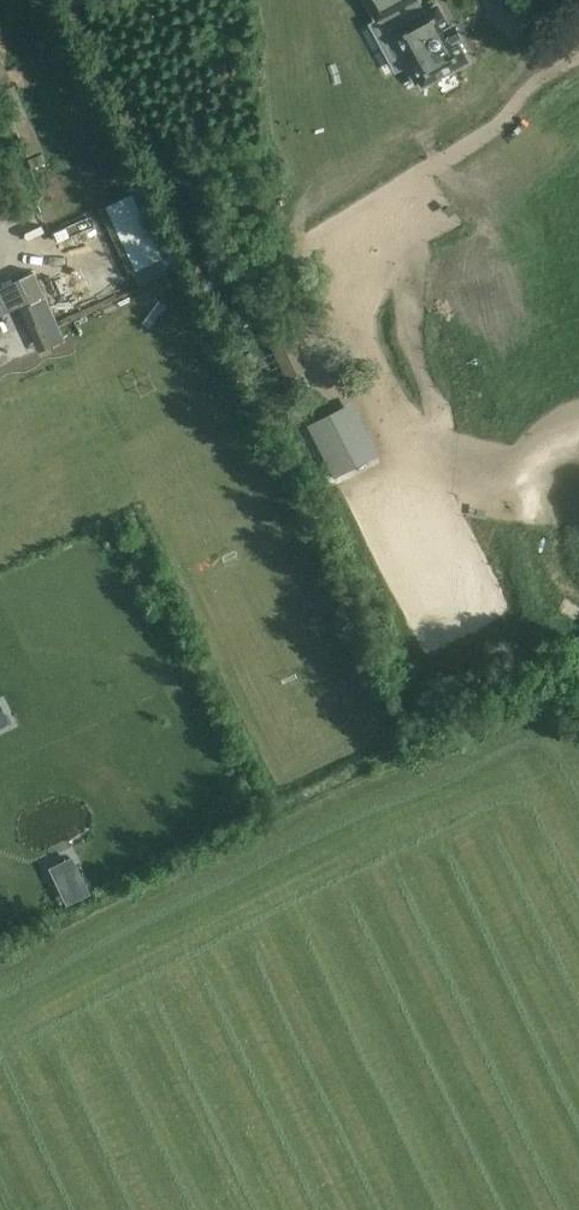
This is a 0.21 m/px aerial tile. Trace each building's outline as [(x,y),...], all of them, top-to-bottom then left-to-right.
[(381,19),(415,82),(419,80),(422,86),(468,61),(456,40),(460,37),(453,25),(449,27),(437,5),(422,13),(415,1),(417,0),(366,0),(377,22),(381,19)] [(98,261),(91,265),(83,250),(62,260),(78,294),(107,280),(98,261)] [(62,302),(51,307),(65,338),(82,330),(77,319),(71,322),(62,302)] [(266,334),(287,379),(309,369),(287,324),(266,334)] [(346,402),(306,423),(333,475),(374,455),(346,402)] [(9,721),(0,701),(0,725),(9,721)] [(90,895),(72,857),(48,868),(66,906),(90,895)]
